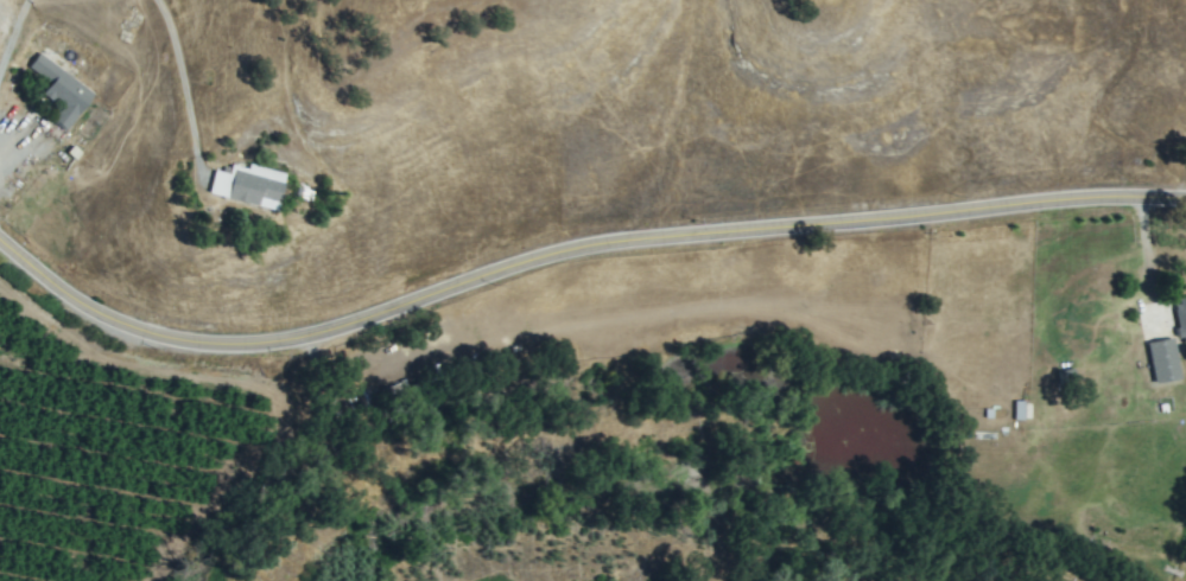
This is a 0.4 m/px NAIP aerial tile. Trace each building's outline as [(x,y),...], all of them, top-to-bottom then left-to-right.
[(47,92),(55,83),(33,68),(42,57),(94,94),(69,129),(55,120),(65,106),(47,92)] [(218,172),(230,175),(233,167),(286,183),(279,209),(214,191),(218,172)] [(1177,301),(1185,300),(1185,341),(1182,341),(1177,301)] [(1173,357),(1169,342),(1156,345),(1160,360),(1173,357)] [(1014,419),(1030,419),(1030,402),(1014,401),(1014,419)]
